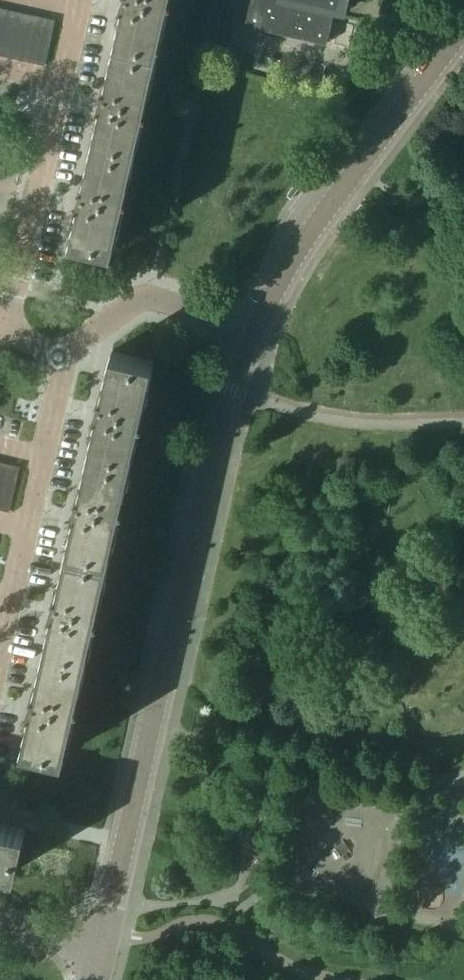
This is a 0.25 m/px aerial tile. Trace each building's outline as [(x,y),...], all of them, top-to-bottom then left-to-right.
[(170,0),(126,0),(124,8),(116,41),(158,51),(170,0)] [(346,0),(251,0),(245,25),(327,44),(334,13),(342,15),(345,2),(346,0)] [(9,9),(0,7),(0,31),(4,32),(9,9)] [(17,35),(22,12),(9,9),(4,32),(17,35)] [(29,37),(34,15),(22,12),(17,35),(29,37)] [(40,40),(45,18),(34,15),(29,37),(40,40)] [(50,42),(55,20),(45,18),(40,40),(50,42)] [(17,35),(4,32),(0,51),(0,54),(12,57),(17,35)] [(24,59),(29,37),(17,35),(12,57),(24,59)] [(35,62),(40,40),(29,37),(24,59),(35,62)] [(45,64),(50,42),(40,40),(35,62),(45,64)] [(132,166),(158,51),(116,41),(102,107),(90,157),(132,166)] [(114,248),(132,166),(90,157),(80,205),(72,239),(114,248)] [(131,463),(154,360),(112,350),(98,415),(89,454),(131,463)] [(110,557),(131,463),(89,454),(75,514),(68,548),(110,557)] [(8,464),(0,462),(0,485),(3,486),(8,464)] [(15,489),(20,466),(8,464),(3,486),(15,489)] [(15,489),(3,486),(0,498),(0,508),(10,511),(15,489)] [(87,658),(110,557),(68,548),(53,612),(45,649),(87,658)] [(65,755),(87,658),(45,649),(31,710),(23,745),(65,755)] [(16,870),(26,829),(0,823),(0,867),(16,870)] [(215,944),(212,960),(224,963),(227,946),(215,944)]
